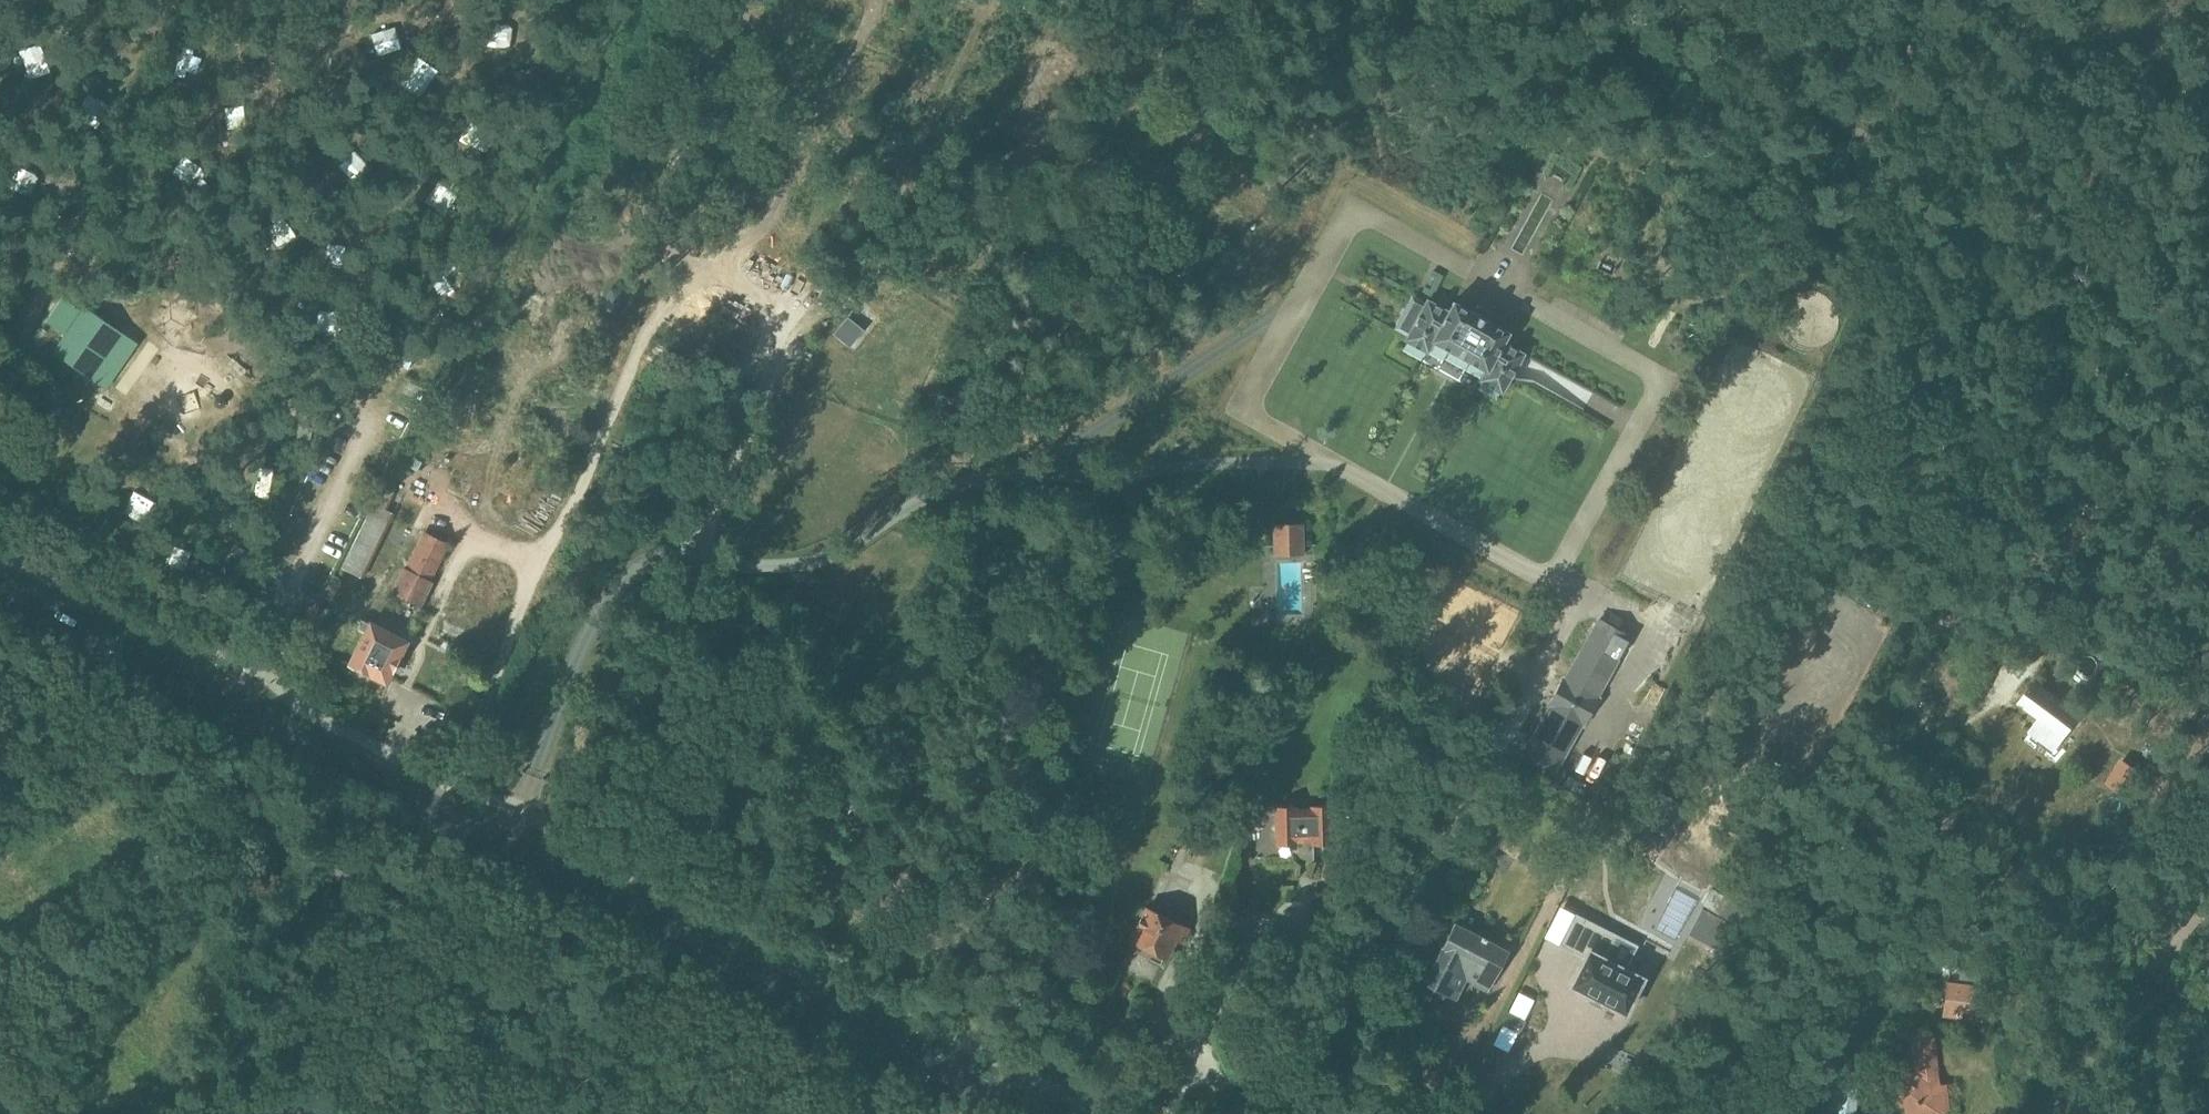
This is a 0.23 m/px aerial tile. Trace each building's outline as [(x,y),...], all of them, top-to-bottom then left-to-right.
[(63,296),(47,320),(66,333),(67,333),(82,311),(83,309),(63,296)] [(1408,335),(1406,339),(1427,351),(1421,361),(1474,391),(1480,380),(1502,392),(1509,379),(1510,378),(1523,353),(1503,342),(1508,332),(1490,322),(1491,321),(1488,320),(1474,312),(1472,311),(1472,312),(1454,301),(1448,311),(1427,300),(1426,303),(1408,335)] [(86,311),(56,354),(92,378),(121,335),(86,311)] [(383,487),(344,568),(365,578),(396,514),(389,511),(398,494),(383,487)] [(1303,522),(1277,523),(1278,552),(1304,551),(1303,522)] [(422,532),(393,592),(420,605),(449,544),(422,532)] [(1523,753),(1537,761),(1555,771),(1581,725),(1582,726),(1599,696),(1597,695),(1631,635),(1599,617),(1565,677),(1562,676),(1546,705),(1548,707),(1523,753)] [(366,634),(351,662),(386,680),(400,650),(405,642),(382,630),(384,626),(374,620),(371,625),(362,620),(357,630),(366,634)] [(2021,704),(2039,717),(2063,734),(2079,712),(2037,682),(2021,704)] [(2122,760),(2108,781),(2126,794),(2141,772),(2122,760)] [(1275,808),(1275,842),(1298,842),(1298,840),(1313,840),(1313,842),(1332,841),(1331,807),(1313,807),(1313,809),(1297,809),(1297,807),(1275,808)] [(250,810),(244,823),(261,831),(267,819),(250,810)] [(1191,926),(1146,905),(1130,939),(1168,958),(1178,939),(1184,942),(1191,926)] [(1575,913),(1559,945),(1585,958),(1571,985),(1625,1013),(1643,978),(1607,959),(1619,935),(1575,913)] [(1476,932),(1475,934),(1451,922),(1439,945),(1443,948),(1426,982),(1448,993),(1457,976),(1464,979),(1466,976),(1487,987),(1506,950),(1485,939),(1486,938),(1476,932)] [(1942,1012),(1984,1016),(1988,983),(1946,979),(1942,1012)] [(1508,1011),(1502,1023),(1521,1032),(1526,1020),(1508,1011)] [(1930,1033),(1910,1036),(1916,1072),(1902,1074),(1903,1080),(1898,1080),(1899,1090),(1894,1091),(1896,1107),(1906,1105),(1908,1113),(1910,1113),(1913,1113),(1928,1113),(1928,1112),(1947,1109),(1944,1084),(1938,1085),(1930,1033)] [(1827,1113),(1853,1113),(1860,1073),(1832,1068),(1826,1100),(1830,1101),(1827,1113)] [(1804,1082),(1815,1085),(1817,1078),(1806,1075),(1804,1082)]
